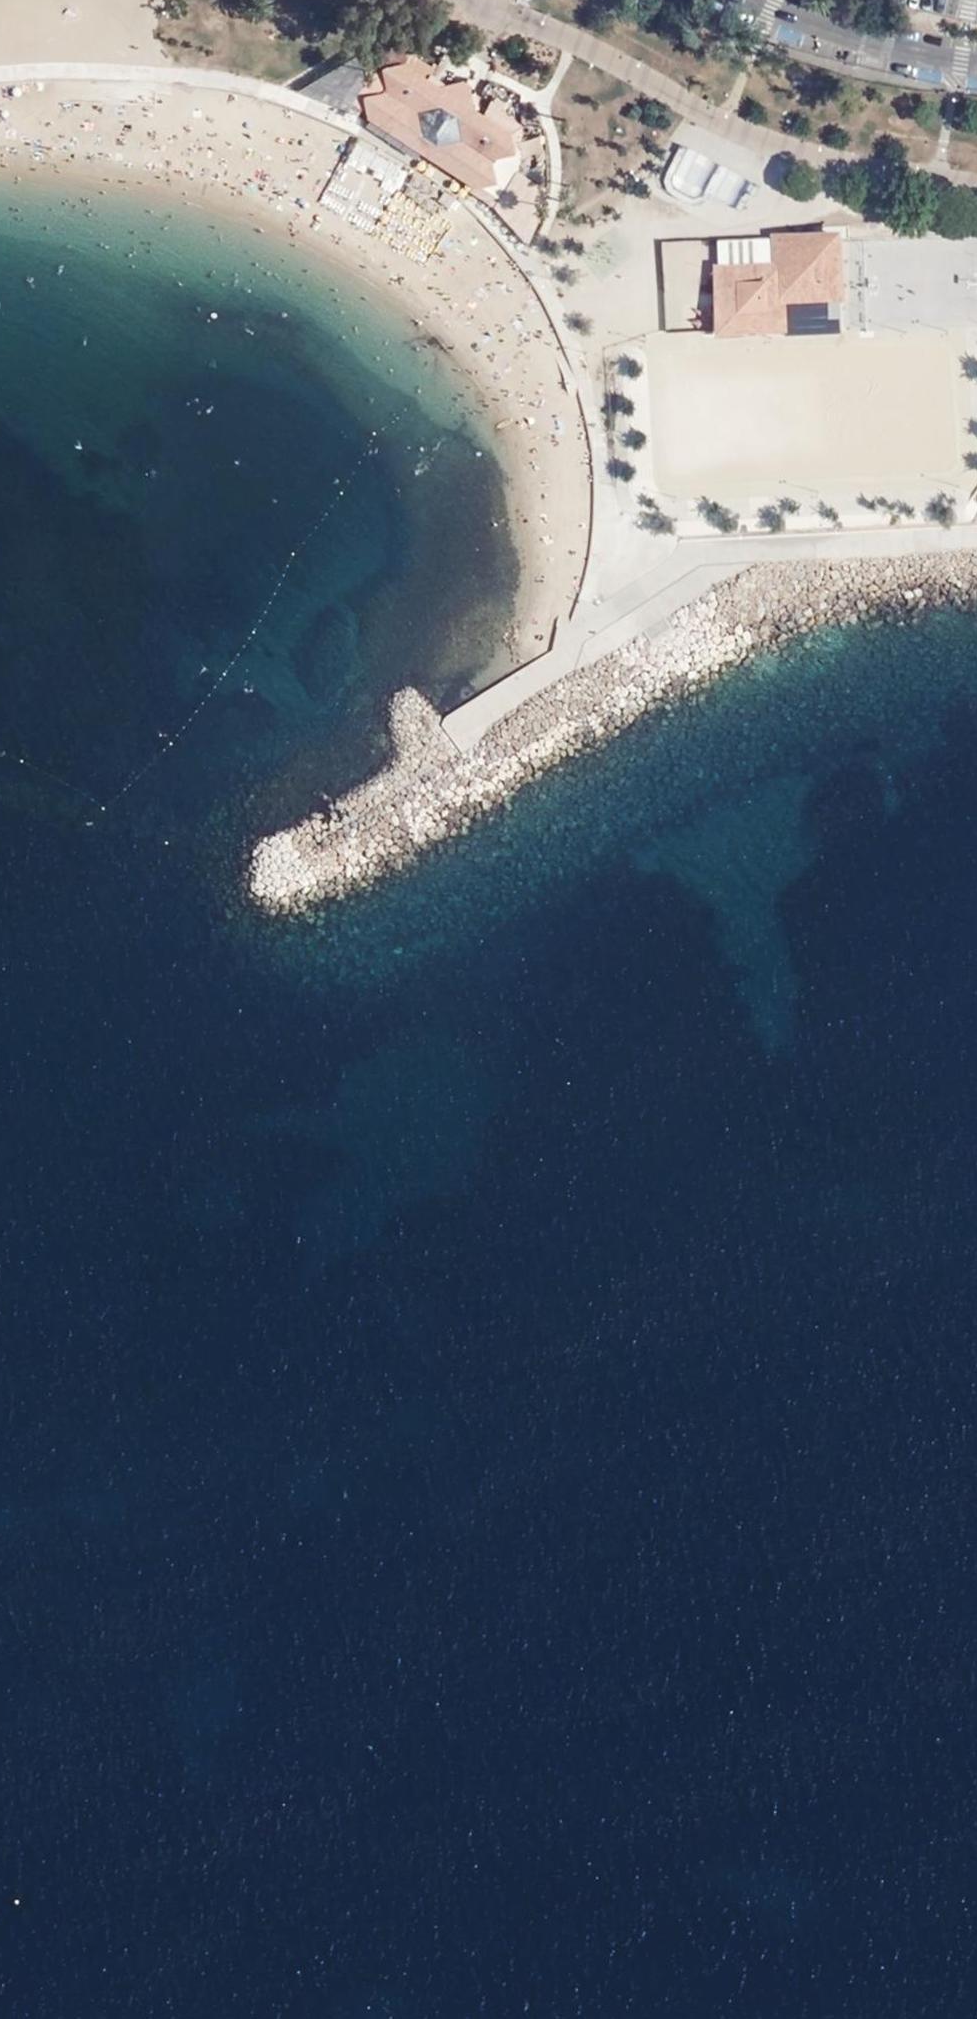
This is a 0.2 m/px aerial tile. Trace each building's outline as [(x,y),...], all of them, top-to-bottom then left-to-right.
[(401,61),(380,67),(384,89),(367,116),(471,182),(489,155),(510,149),(506,128),(471,106),(465,77),(436,84),(401,61)] [(367,116),(384,89),(363,95),(367,116)] [(702,197),(720,163),(688,147),(671,181),(702,197)] [(471,182),(492,177),(489,155),(471,182)] [(718,264),(720,325),(780,323),(779,295),(839,293),(838,232),(777,234),(778,263),(718,264)]
